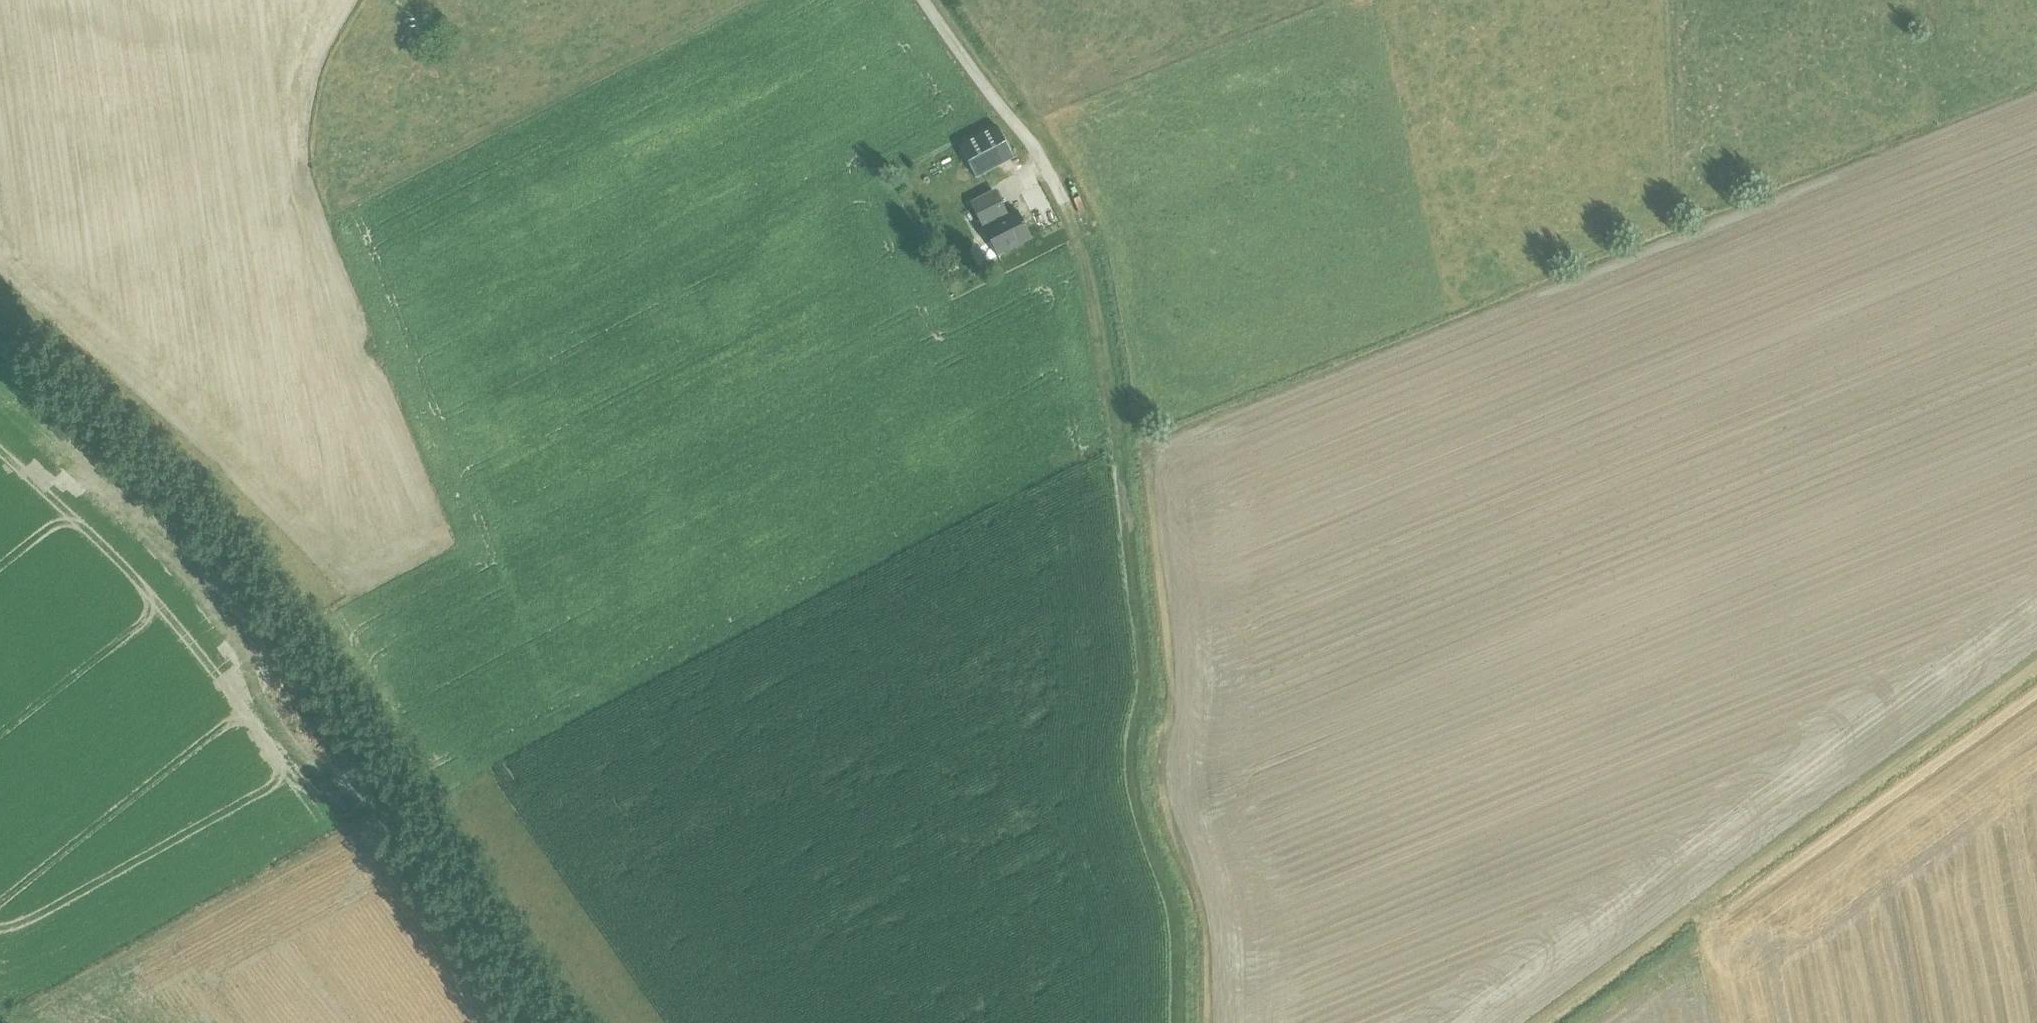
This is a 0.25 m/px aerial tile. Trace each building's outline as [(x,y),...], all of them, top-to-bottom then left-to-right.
[(1014,158),(997,126),(958,147),(975,179),(1014,158)] [(996,191),(970,204),(997,256),(1032,238),(1018,212),(1009,216),(996,191)]
